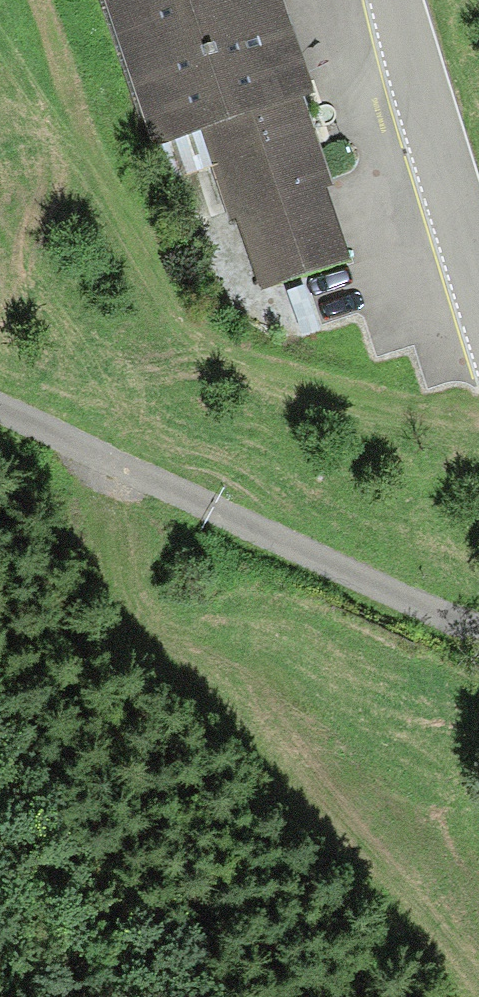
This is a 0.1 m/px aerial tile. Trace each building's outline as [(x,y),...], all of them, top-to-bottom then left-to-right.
[(158,142),(216,123),(232,171),(221,175),(234,215),(246,211),(270,284),(344,259),(320,185),(327,183),(265,0),(110,0),(158,142)]
